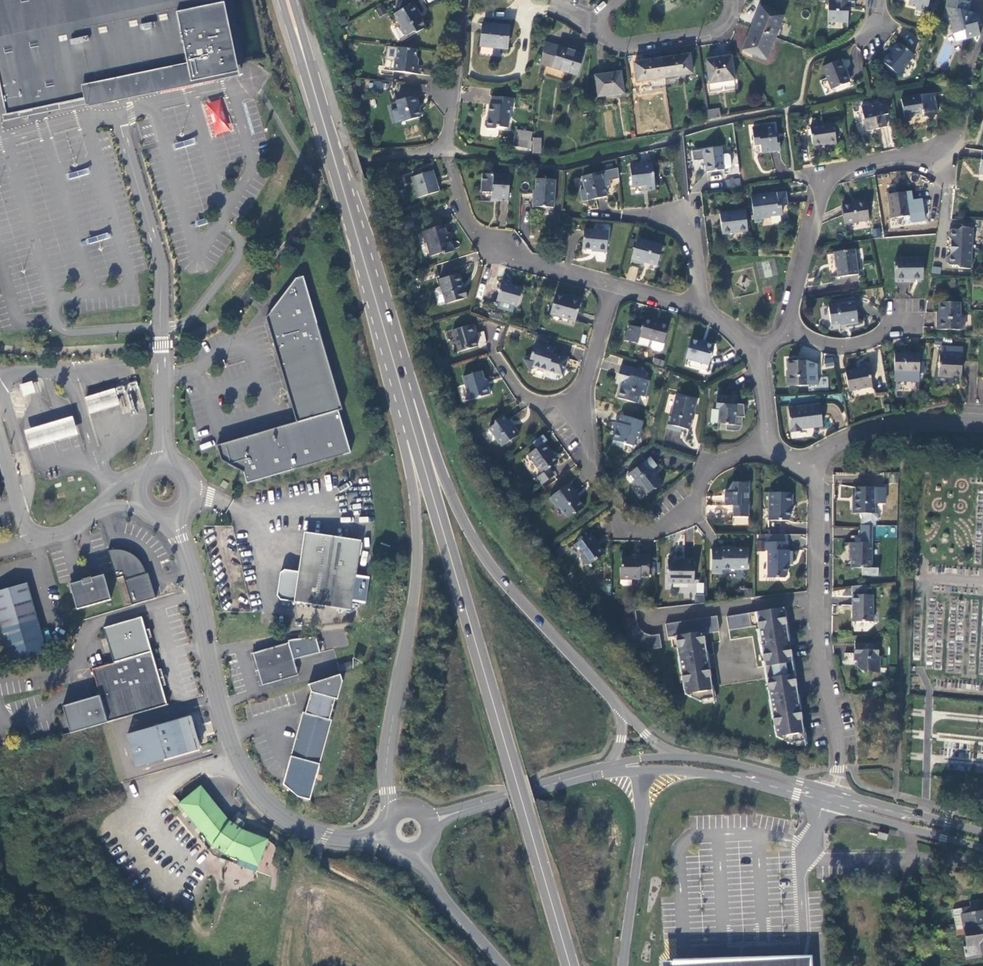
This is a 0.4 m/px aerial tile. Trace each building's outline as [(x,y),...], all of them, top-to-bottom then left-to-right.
[(221,0),(0,0),(0,88),(6,116),(89,99),(90,101),(95,102),(100,103),(105,103),(110,103),(115,102),(119,100),(124,99),(129,97),(133,94),(137,92),(136,89),(235,68),(221,0)] [(855,0),(829,0),(828,22),(848,23),(848,8),(854,8),(855,0)] [(928,9),(929,0),(909,0),(908,5),(916,7),(928,9)] [(961,0),(947,0),(945,7),(949,8),(948,14),(944,14),(947,25),(950,24),(953,34),(965,31),(967,40),(980,36),(978,27),(977,23),(980,22),(978,14),(969,12),(971,2),(961,0)] [(425,28),(412,4),(394,14),(401,26),(400,29),(403,35),(406,36),(413,32),(416,33),(425,28)] [(379,16),(387,12),(383,5),(375,9),(379,16)] [(784,16),(761,6),(752,28),(775,38),(784,16)] [(483,24),(481,46),(507,49),(509,27),(483,24)] [(775,38),(752,28),(742,50),(766,60),(775,38)] [(577,75),(583,55),(545,42),(542,64),(577,75)] [(881,61),(898,75),(914,56),(898,43),(888,55),(887,54),(881,61)] [(415,65),(417,50),(398,47),(396,61),(395,61),(394,71),(420,75),(422,66),(415,65)] [(689,55),(662,59),(664,78),(692,74),(689,55)] [(731,57),(706,60),(710,84),(734,80),(731,57)] [(662,59),(634,63),(637,82),(664,78),(662,59)] [(850,82),(840,60),(822,67),(831,90),(850,82)] [(620,73),(596,76),(598,97),(623,93),(620,73)] [(933,94),(901,100),(905,118),(924,114),(924,118),(938,116),(933,94)] [(416,96),(396,101),(402,122),(420,117),(417,104),(418,104),(416,96)] [(202,104),(213,137),(232,130),(221,97),(202,104)] [(513,107),(514,99),(492,97),(491,104),(490,104),(488,119),(486,121),(485,126),(487,129),(495,130),(498,127),(508,128),(510,107),(513,107)] [(867,132),(887,127),(884,116),(888,115),(885,102),(861,108),(867,132)] [(706,111),(708,120),(721,118),(719,109),(706,111)] [(833,124),(810,128),(813,147),(828,144),(828,146),(837,144),(833,124)] [(774,127),(752,129),(754,146),(760,145),(761,153),(780,151),(778,137),(776,138),(774,127)] [(533,133),(517,130),(514,146),(531,149),(532,142),(531,141),(533,133)] [(534,138),(533,153),(540,153),(541,138),(534,138)] [(722,155),(721,148),(703,150),(704,160),(705,160),(707,172),(724,170),(724,169),(730,169),(731,167),(730,156),(728,154),(722,155)] [(652,164),(630,166),(632,187),(646,186),(647,191),(655,190),(652,164)] [(412,177),(418,198),(439,192),(433,171),(412,177)] [(603,172),(582,177),(588,201),(607,196),(604,181),(605,181),(603,172)] [(508,201),(510,176),(482,174),(481,192),(492,193),(492,197),(498,197),(498,201),(508,201)] [(533,207),(554,208),(555,180),(535,179),(534,197),(533,197),(533,207)] [(727,189),(741,188),(740,179),(726,181),(727,189)] [(888,195),(891,219),(910,216),(908,202),(912,201),(911,191),(888,195)] [(758,196),(761,219),(771,218),(770,217),(782,215),(781,207),(787,206),(786,192),(758,196)] [(845,224),(869,220),(866,200),(855,202),(856,203),(842,205),(845,224)] [(748,231),(745,211),(720,214),(722,234),(748,231)] [(443,254),(454,251),(450,238),(449,239),(445,225),(422,232),(425,244),(426,244),(430,256),(442,253),(443,254)] [(959,269),(970,269),(973,228),(962,227),(959,230),(951,229),(949,231),(948,237),(951,240),(950,255),(947,257),(947,263),(949,265),(957,266),(959,269)] [(608,232),(584,230),(582,249),(598,250),(598,251),(606,252),(608,232)] [(662,246),(637,239),(630,265),(639,267),(641,261),(657,266),(662,246)] [(854,249),(834,252),(838,278),(858,275),(854,249)] [(895,258),(895,280),(922,280),(922,258),(895,258)] [(458,274),(439,280),(446,304),(467,298),(464,288),(463,289),(458,274)] [(342,410),(303,277),(296,279),(266,318),(296,422),(217,446),(221,461),(244,473),(247,483),(350,454),(338,411),(342,410)] [(496,301),(517,306),(522,288),(511,285),(512,282),(502,279),(496,301)] [(555,295),(550,314),(575,321),(581,301),(570,298),(570,299),(555,295)] [(858,324),(855,302),(828,306),(831,326),(846,323),(846,325),(858,324)] [(937,330),(964,330),(964,318),(959,318),(960,303),(939,302),(939,318),(937,318),(937,330)] [(662,350),(664,344),(669,325),(660,322),(659,324),(643,320),(641,329),(629,326),(625,341),(637,344),(639,337),(653,341),(651,347),(653,350),(659,351),(662,350)] [(474,324),(452,331),(459,352),(477,347),(474,334),(476,333),(474,324)] [(692,339),(687,359),(709,365),(714,346),(701,343),(701,342),(692,339)] [(554,350),(535,343),(531,356),(524,360),(529,370),(534,367),(547,371),(545,376),(556,379),(557,374),(562,376),(567,358),(552,354),(554,350)] [(941,356),(962,357),(962,348),(941,347),(941,356)] [(832,354),(823,357),(825,367),(835,365),(832,354)] [(894,354),(894,373),(919,373),(919,354),(894,354)] [(941,356),(940,356),(938,377),(948,377),(948,376),(961,377),(962,357),(941,356)] [(787,387),(808,385),(818,385),(817,364),(807,361),(787,362),(788,377),(787,377),(787,387)] [(644,380),(646,372),(621,365),(619,376),(623,377),(621,384),(619,391),(617,398),(637,404),(640,396),(644,397),(649,381),(644,380)] [(845,372),(849,391),(872,387),(869,367),(845,372)] [(482,371),(462,377),(470,401),(490,394),(487,385),(486,385),(482,371)] [(27,384),(21,386),(24,396),(30,394),(27,384)] [(103,409),(118,405),(113,389),(98,394),(84,398),(89,413),(103,409)] [(689,430),(696,401),(676,396),(672,414),(670,413),(666,428),(680,432),(681,428),(689,430)] [(737,405),(738,398),(717,396),(716,409),(719,409),(718,424),(726,425),(726,431),(734,432),(741,426),(742,418),(745,418),(744,410),(737,410),(737,405)] [(806,429),(823,426),(820,405),(788,409),(791,433),(801,431),(801,427),(805,426),(806,429)] [(502,446),(520,434),(514,426),(512,427),(503,415),(495,421),(495,424),(489,428),(502,446)] [(641,429),(643,421),(621,415),(618,423),(620,423),(618,430),(616,429),(612,444),(623,447),(624,443),(633,446),(636,436),(639,437),(641,429)] [(65,438),(76,435),(71,418),(60,421),(47,425),(25,431),(30,448),(52,442),(65,438)] [(550,450),(544,443),(528,455),(542,474),(557,462),(549,451),(550,450)] [(653,469),(647,460),(628,474),(634,483),(636,482),(646,495),(654,489),(657,489),(663,485),(652,470),(653,469)] [(916,463),(915,463),(914,472),(931,473),(932,464),(916,463)] [(223,480),(220,485),(226,489),(229,483),(223,480)] [(748,517),(749,483),(733,483),(727,493),(724,493),(724,506),(733,506),(733,517),(748,517)] [(575,492),(568,484),(549,498),(556,508),(559,508),(566,518),(573,513),(576,514),(584,508),(573,493),(575,492)] [(852,514),(875,514),(875,488),(855,487),(855,497),(853,497),(852,514)] [(792,492),(769,492),(768,520),(788,520),(790,518),(790,505),(792,505),(792,492)] [(896,537),(897,525),(876,525),(875,536),(896,537)] [(356,582),(362,541),(306,533),(300,572),(286,570),(281,574),(278,596),(281,601),(338,609),(352,611),(355,593),(359,593),(360,582),(356,582)] [(596,541),(590,533),(574,545),(580,554),(580,557),(585,565),(589,565),(604,554),(595,542),(596,541)] [(788,542),(765,542),(765,551),(768,551),(768,575),(776,575),(776,578),(785,578),(787,576),(787,560),(789,560),(789,550),(788,550),(788,542)] [(872,568),(872,543),(849,543),(849,554),(851,554),(851,568),(872,568)] [(722,549),(712,549),(712,550),(711,575),(722,575),(722,569),(747,569),(747,549),(731,549),(731,548),(722,547),(722,549)] [(110,550),(108,551),(116,579),(123,577),(132,605),(156,598),(148,573),(146,574),(145,571),(144,569),(143,567),(142,564),(141,562),(139,560),(138,559),(136,557),(134,555),(132,554),(130,553),(127,552),(125,551),(123,550),(120,550),(118,550),(115,550),(113,550),(110,550)] [(640,577),(649,577),(649,556),(640,556),(640,557),(622,557),(622,567),(620,568),(620,579),(640,579),(640,577)] [(668,584),(694,584),(694,560),(684,560),(684,561),(668,561),(668,584)] [(77,609),(111,600),(104,575),(91,578),(92,582),(84,584),(82,581),(70,584),(77,609)] [(11,662),(47,652),(27,583),(0,591),(0,626),(11,662)] [(851,610),(851,622),(873,622),(873,595),(853,595),(853,610),(851,610)] [(729,630),(758,626),(759,629),(760,639),(761,645),(764,662),(765,666),(772,665),(774,678),(767,679),(767,682),(770,699),(772,709),(773,715),(772,715),(775,733),(776,737),(792,744),(794,742),(793,739),(804,738),(803,728),(800,711),(799,704),(795,678),(794,675),(787,676),(785,663),(792,662),(792,658),(789,641),(788,638),(788,637),(788,636),(787,636),(787,635),(786,635),(785,635),(784,632),(784,629),(787,629),(786,625),(787,625),(784,608),(727,617),(729,630)] [(638,624),(635,609),(621,609),(624,626),(624,628),(625,630),(626,632),(627,635),(628,637),(630,639),(632,641),(633,642),(635,644),(637,645),(640,646),(642,647),(644,648),(647,649),(649,649),(652,649),(654,649),(662,648),(660,634),(652,635),(651,635),(648,635),(646,634),(644,633),(642,631),(640,629),(639,627),(638,625),(638,624)] [(717,616),(666,624),(668,638),(676,637),(676,640),(679,657),(680,666),(681,673),(684,690),(685,694),(701,702),(702,700),(702,697),(713,695),(712,686),(709,669),(708,665),(705,666),(704,660),(705,660),(706,659),(706,658),(707,658),(707,657),(707,656),(706,653),(707,653),(704,634),(720,632),(717,616)] [(113,663),(92,669),(99,695),(62,707),(70,733),(101,724),(115,720),(167,705),(162,686),(166,685),(164,681),(162,672),(161,669),(157,670),(148,638),(150,638),(152,637),(149,629),(145,630),(141,617),(103,628),(113,663)] [(253,653),(258,670),(294,660),(289,642),(253,653)] [(879,657),(879,644),(855,644),(855,661),(857,661),(857,667),(860,671),(868,671),(868,673),(880,673),(880,657),(879,657)] [(294,660),(258,670),(262,686),(298,675),(294,660)] [(342,682),(340,675),(309,685),(311,692),(305,713),(329,720),(336,699),(338,699),(342,682)] [(329,720),(305,713),(303,713),(291,756),(320,764),(332,721),(329,720)] [(136,767),(200,748),(197,739),(201,738),(200,736),(199,734),(198,732),(197,729),(197,727),(197,725),(193,726),(191,717),(127,735),(136,767)] [(298,796),(310,800),(320,764),(291,756),(283,784),(298,796)] [(242,830),(244,822),(235,816),(229,820),(195,785),(172,803),(199,837),(213,855),(256,871),(267,844),(268,840),(242,830)] [(889,835),(879,832),(877,838),(887,841),(889,835)] [(970,902),(970,907),(971,912),(961,914),(964,929),(982,925),(982,900),(970,902)] [(970,907),(953,910),(956,930),(964,929),(961,914),(971,912),(970,907)] [(964,929),(966,944),(963,945),(966,959),(982,956),(982,955),(982,925),(964,929)]
